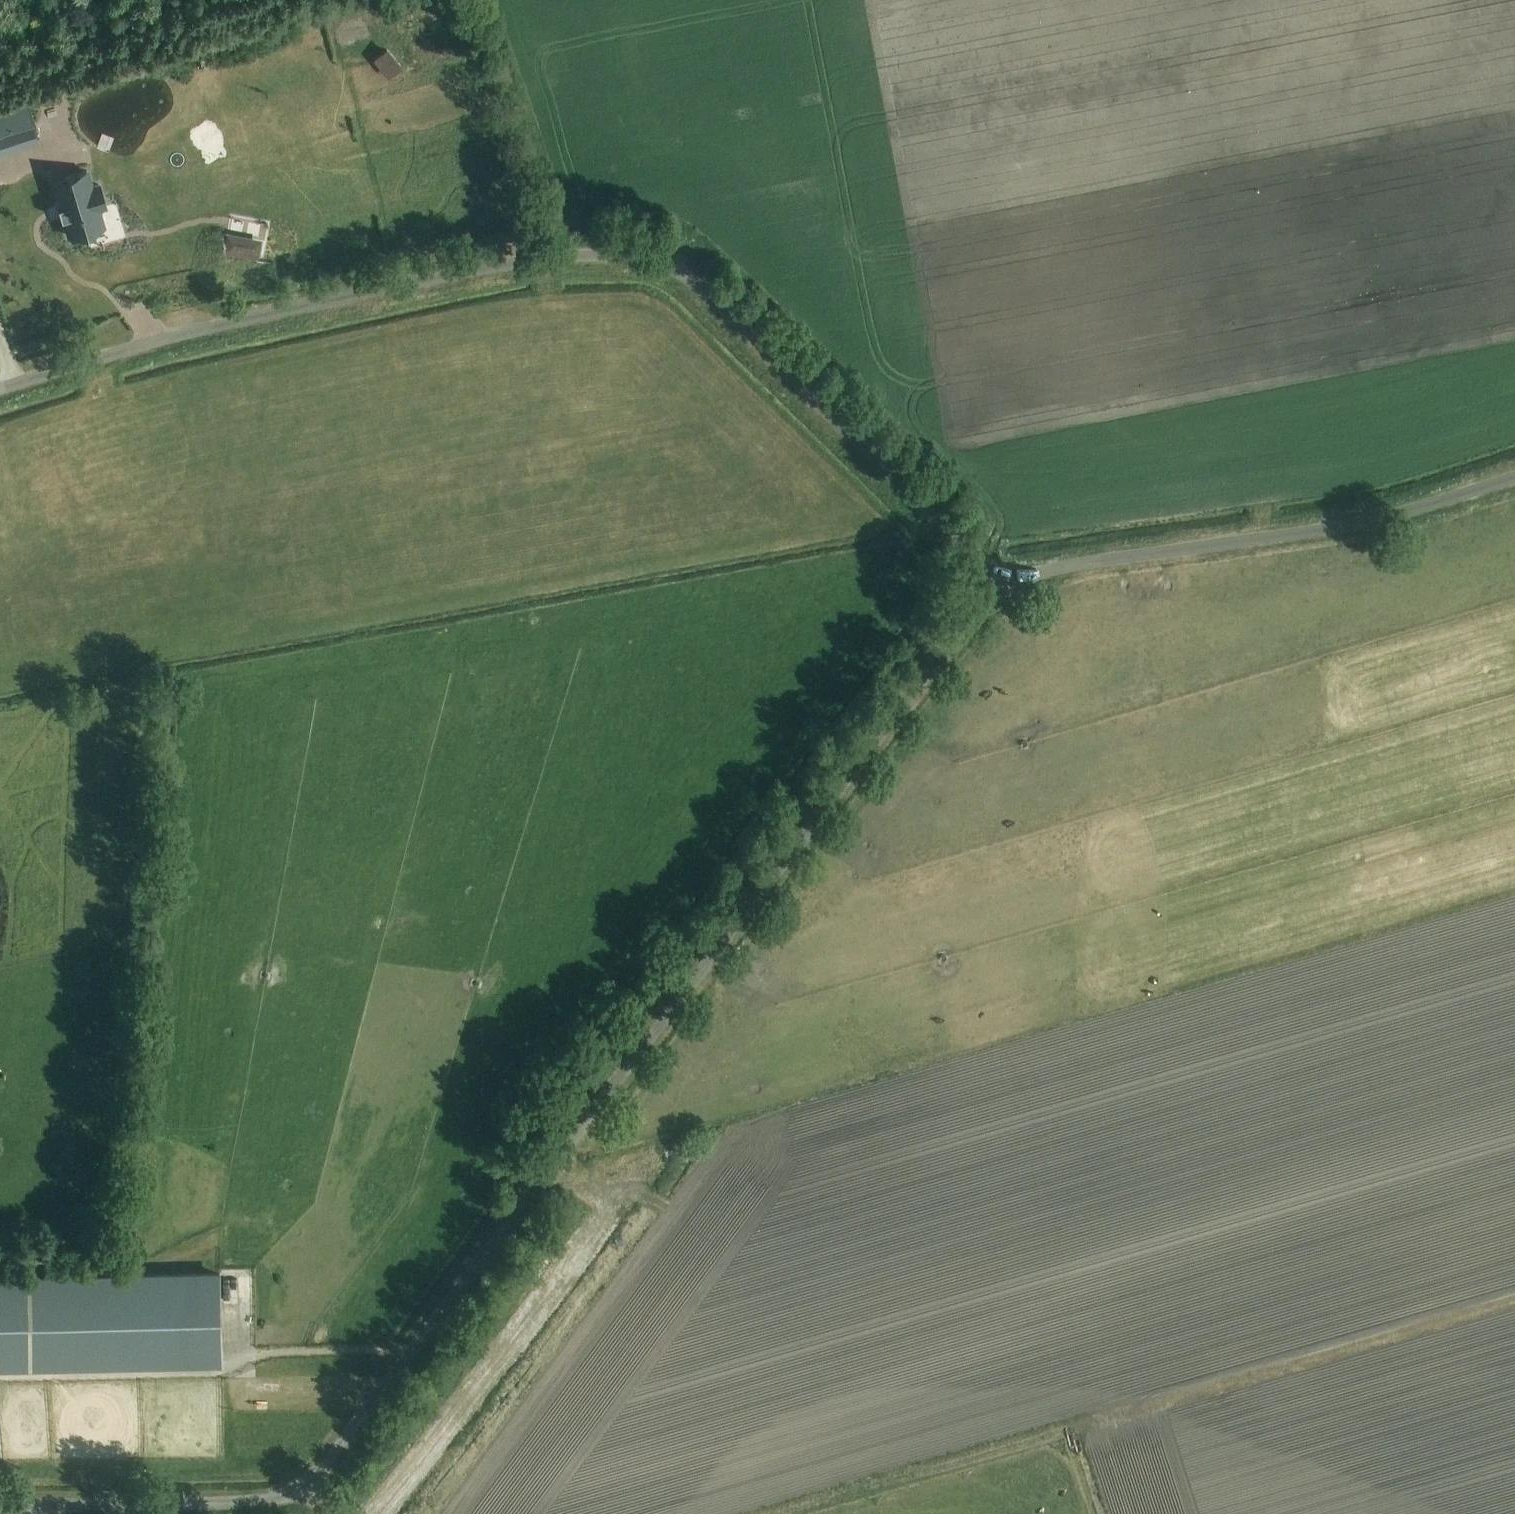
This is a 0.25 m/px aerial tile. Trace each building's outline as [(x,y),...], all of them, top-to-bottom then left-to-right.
[(62,82),(77,130),(80,141),(187,108),(169,49),(62,82)] [(41,141),(28,102),(0,110),(0,154),(41,141)] [(87,171),(53,181),(60,206),(58,207),(58,208),(61,217),(61,219),(64,218),(69,236),(104,226),(98,207),(105,205),(99,185),(92,187),(87,171)] [(264,239),(229,233),(225,255),(256,260),(261,255),(264,239)] [(36,333),(13,340),(15,347),(38,341),(36,333)] [(224,1360),(223,1275),(0,1279),(0,1364),(224,1360)]
